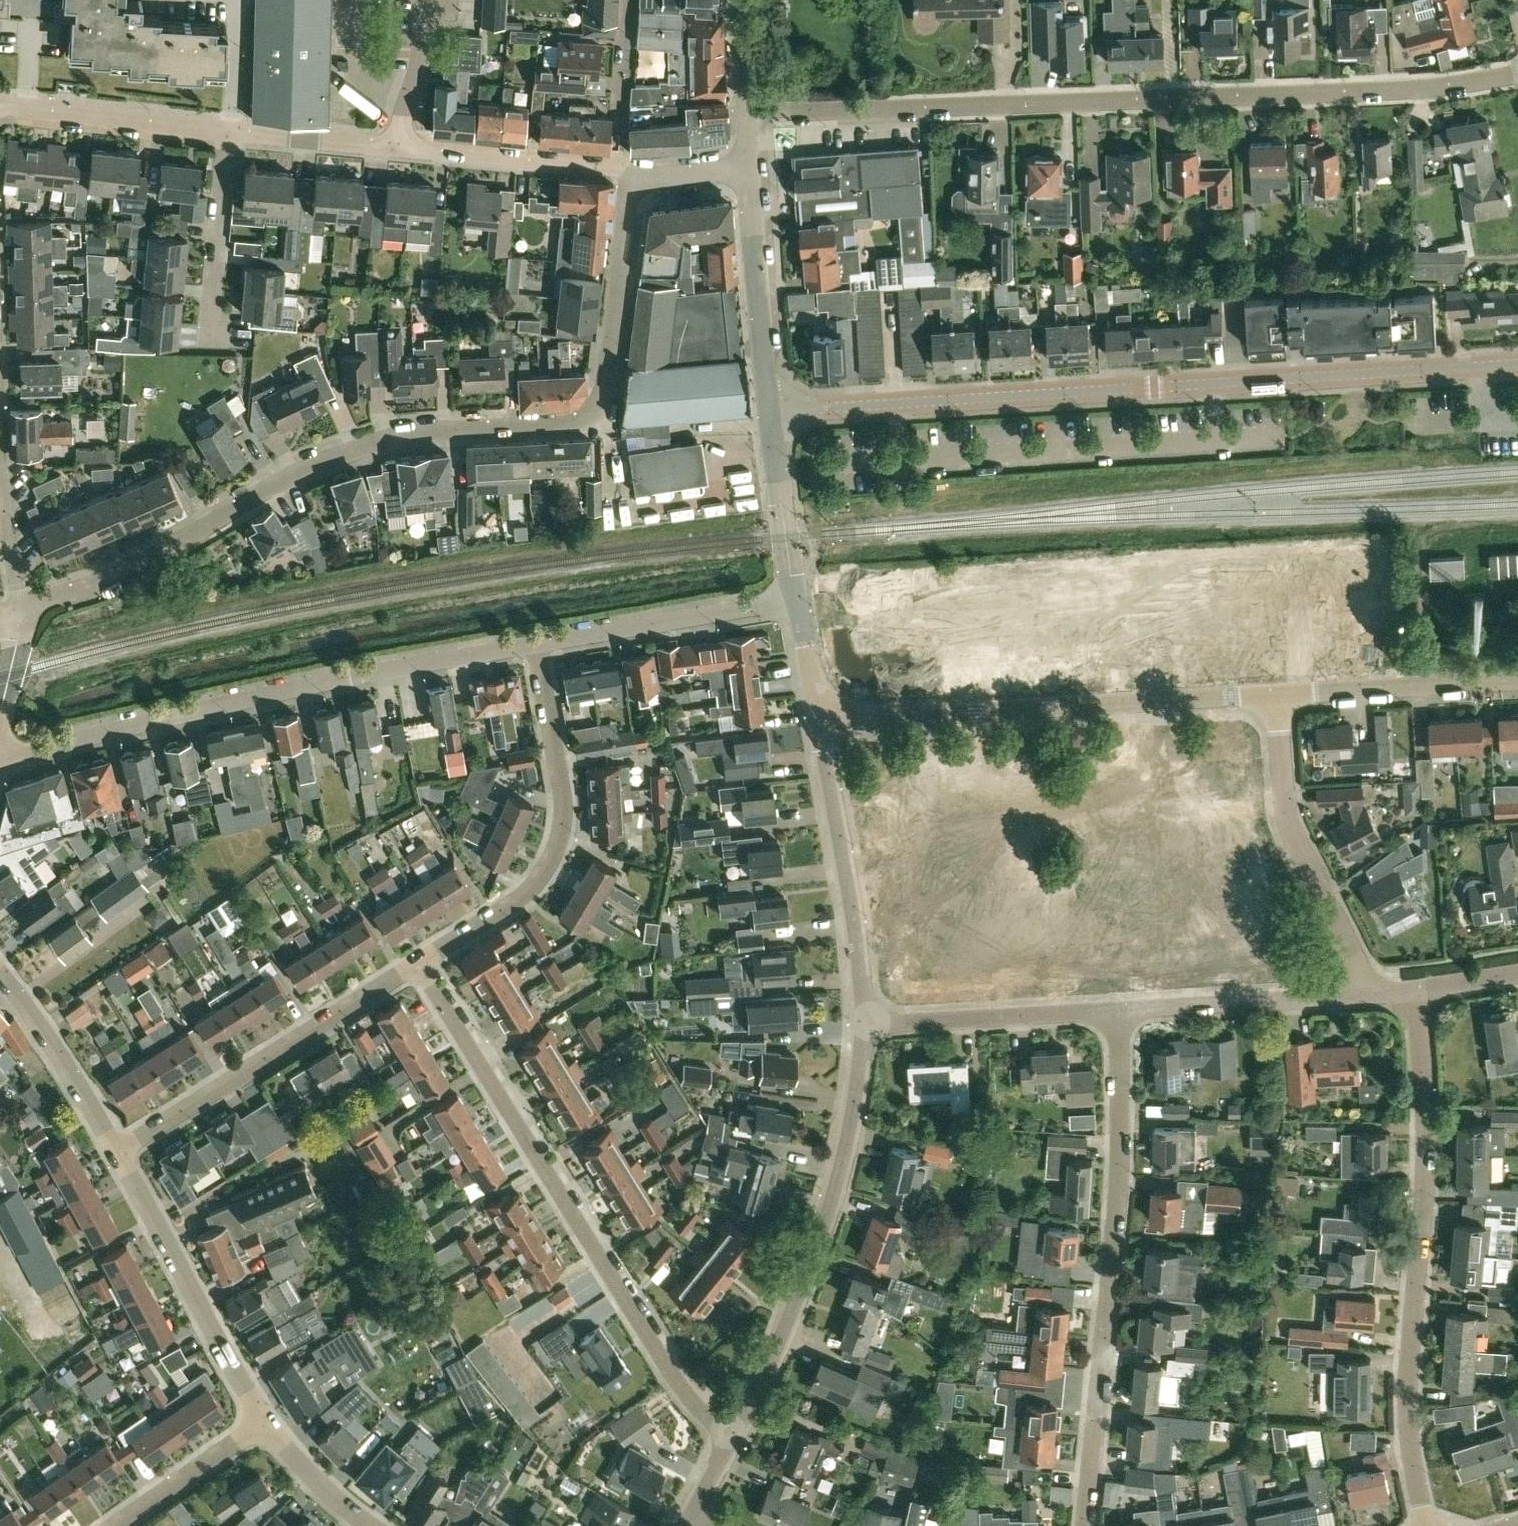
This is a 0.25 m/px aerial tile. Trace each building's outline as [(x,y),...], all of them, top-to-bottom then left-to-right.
[(70,11),(69,46),(90,47),(89,58),(108,59),(108,54),(128,55),(127,66),(146,66),(147,61),(166,63),(166,73),(202,75),(203,64),(224,66),(226,32),(215,31),(215,28),(216,28),(217,23),(159,20),(159,17),(160,17),(160,15),(139,14),(139,11),(140,11),(141,0),(62,0),(62,2),(74,3),(73,11),(70,11)] [(329,0),(254,0),(251,116),(326,122),(329,0)] [(482,24),(521,27),(522,21),(503,19),(504,0),(484,0),(482,24)] [(587,2),(583,1),(581,19),(582,19),(582,32),(614,34),(614,32),(610,32),(610,21),(615,22),(616,0),(587,0),(587,2)] [(638,2),(639,2),(639,8),(692,11),(692,10),(719,11),(722,8),(722,3),(719,1),(714,1),(714,0),(638,0),(638,2)] [(916,21),(936,21),(935,10),(988,9),(989,37),(1008,37),(1007,0),(916,0),(916,21)] [(1111,63),(1137,62),(1135,1),(1135,0),(1124,0),(1124,7),(1123,7),(1123,24),(1110,25),(1110,35),(1111,63)] [(1273,53),(1299,52),(1299,26),(1311,26),(1310,6),(1287,6),(1287,0),(1250,0),(1251,15),(1267,15),(1268,43),(1269,43),(1269,45),(1272,45),(1273,53)] [(1374,5),(1374,6),(1366,6),(1354,6),(1354,4),(1330,4),(1330,0),(1322,0),(1322,26),(1331,26),(1331,39),(1339,39),(1339,55),(1376,54),(1375,29),(1387,29),(1387,5),(1374,5)] [(1462,0),(1438,0),(1440,10),(1418,16),(1414,0),(1403,0),(1393,3),(1394,29),(1405,28),(1406,33),(1410,49),(1445,40),(1446,43),(1474,35),(1468,11),(1465,12),(1462,0)] [(1033,50),(1051,49),(1051,52),(1052,52),(1053,66),(1062,65),(1062,70),(1077,69),(1077,65),(1083,65),(1082,32),(1088,32),(1088,13),(1065,13),(1065,1),(1054,2),(1037,2),(1031,2),(1033,50)] [(1148,1),(1135,1),(1137,62),(1163,62),(1163,33),(1149,34),(1148,1)] [(1238,47),(1237,7),(1212,8),(1212,5),(1190,5),(1190,28),(1201,27),(1202,49),(1218,48),(1218,53),(1237,52),(1237,47),(1238,47)] [(654,103),(683,102),(686,102),(686,100),(722,98),(722,42),(718,38),(718,12),(692,11),(639,8),(636,44),(667,46),(667,79),(658,80),(658,84),(630,84),(629,102),(654,103)] [(509,27),(508,39),(536,41),(537,29),(509,27)] [(460,33),(457,61),(451,133),(470,135),(473,105),(461,104),(462,99),(466,100),(469,69),(480,70),(481,35),(460,33)] [(556,65),(535,64),(532,86),(543,87),(582,90),(583,74),(596,75),(598,43),(558,40),(556,65)] [(76,69),(76,60),(59,59),(58,69),(76,69)] [(431,132),(451,133),(457,61),(445,60),(443,83),(436,82),(434,101),(431,132)] [(104,68),(105,90),(115,89),(114,67),(104,68)] [(350,86),(396,94),(399,80),(353,72),(350,86)] [(132,76),(120,77),(121,94),(132,94),(132,76)] [(503,97),(502,103),(499,138),(522,140),(526,106),(509,104),(511,85),(503,84),(501,97),(503,97)] [(223,98),(224,86),(210,85),(210,98),(223,98)] [(543,87),(532,86),(529,108),(540,109),(543,87)] [(490,89),(479,88),(478,99),(489,100),(490,89)] [(721,100),(686,102),(683,102),(683,124),(687,148),(719,143),(723,137),(721,100)] [(474,135),(499,138),(502,103),(478,101),(474,135)] [(569,101),(568,112),(578,113),(575,146),(606,149),(610,116),(594,115),(595,104),(569,101)] [(629,149),(687,148),(683,124),(683,102),(654,103),(654,109),(628,108),(628,126),(629,149)] [(540,109),(537,143),(575,146),(578,113),(568,112),(540,109)] [(1464,166),(1491,161),(1488,144),(1491,144),(1491,145),(1492,145),(1487,117),(1448,125),(1449,130),(1436,133),(1439,148),(1460,144),(1464,166)] [(1422,136),(1408,136),(1410,188),(1424,188),(1422,136)] [(1390,137),(1364,138),(1365,168),(1363,169),(1364,185),(1376,184),(1375,169),(1391,168),(1390,137)] [(1287,183),(1285,141),(1283,141),(1279,138),(1274,138),(1270,142),(1250,143),(1251,169),(1252,169),(1253,198),(1269,197),(1269,184),(1287,183)] [(14,196),(25,198),(31,147),(15,145),(16,141),(7,140),(2,180),(16,181),(14,196)] [(1339,197),(1339,186),(1337,150),(1318,151),(1318,140),(1306,141),(1306,156),(1296,157),(1297,172),(1302,171),(1303,203),(1316,202),(1316,198),(1339,197)] [(35,208),(36,199),(38,183),(51,185),(55,146),(46,145),(46,148),(31,147),(25,198),(27,198),(26,207),(35,208)] [(961,145),(961,165),(968,165),(967,188),(958,187),(953,192),(952,205),(957,210),(957,220),(992,220),(991,230),(994,230),(994,232),(999,232),(999,210),(998,210),(999,153),(977,153),(977,145),(961,145)] [(64,146),(55,146),(51,185),(63,186),(62,202),(74,203),(77,175),(79,152),(63,150),(64,146)] [(798,173),(793,178),(793,187),(798,191),(800,218),(822,217),(822,218),(874,214),(898,212),(902,253),(876,254),(877,268),(878,286),(880,286),(898,285),(904,284),(902,260),(925,258),(921,210),(923,210),(918,146),(857,151),(840,152),(796,155),(798,173)] [(1184,184),(1206,183),(1206,206),(1233,205),(1232,165),(1198,166),(1197,164),(1201,161),(1200,155),(1197,153),(1197,147),(1167,148),(1168,171),(1165,171),(1166,184),(1168,184),(1168,196),(1184,196),(1184,184)] [(83,215),(85,204),(87,186),(111,189),(114,151),(91,148),(88,176),(77,175),(74,203),(73,215),(83,215)] [(1098,176),(1082,177),(1084,225),(1100,224),(1099,208),(1109,208),(1111,213),(1115,216),(1123,216),(1127,213),(1129,207),(1127,201),(1126,191),(1150,191),(1149,150),(1119,151),(1119,165),(1109,165),(1110,190),(1099,191),(1098,176)] [(121,199),(124,202),(133,203),(131,220),(142,221),(146,183),(135,181),(138,153),(114,151),(111,189),(122,190),(121,199)] [(1071,195),(1060,195),(1061,156),(1029,155),(1027,211),(1051,211),(1052,222),(1071,222),(1071,195)] [(195,194),(199,165),(161,161),(158,191),(181,194),(179,215),(203,217),(205,196),(195,194)] [(1491,161),(1464,166),(1469,188),(1462,189),(1467,214),(1487,211),(1486,206),(1497,204),(1497,207),(1508,205),(1502,176),(1492,178),(1491,174),(1493,173),(1491,161)] [(253,206),(265,207),(268,170),(244,168),(242,197),(232,196),(231,213),(252,215),(253,206)] [(292,172),(268,170),(265,207),(278,208),(277,218),(288,219),(287,228),(299,229),(301,201),(289,200),(292,172)] [(297,248),(297,256),(302,256),(305,256),(308,229),(321,230),(323,212),(335,213),(339,176),(315,174),(315,176),(303,175),(301,201),(299,229),(297,248)] [(357,233),(369,234),(372,207),(360,206),(362,178),(339,176),(335,213),(358,215),(357,233)] [(551,212),(577,214),(578,214),(579,203),(611,206),(612,182),(579,179),(559,177),(557,203),(548,202),(548,200),(536,199),(536,194),(528,194),(527,209),(547,210),(551,212)] [(381,245),(381,237),(405,239),(410,182),(386,180),(384,208),(372,207),(369,234),(369,244),(381,245)] [(485,181),(467,180),(464,218),(490,221),(488,250),(508,252),(512,208),(498,207),(499,191),(484,189),(485,181)] [(433,184),(410,182),(405,239),(429,241),(428,251),(440,252),(444,213),(431,212),(433,184)] [(24,198),(15,197),(14,209),(23,210),(24,198)] [(730,202),(723,201),(713,199),(656,206),(647,212),(638,284),(680,284),(692,282),(692,272),(689,272),(689,271),(689,261),(689,236),(726,231),(725,224),(731,224),(730,202)] [(611,206),(579,203),(578,214),(577,214),(576,226),(603,229),(610,230),(611,206)] [(1257,208),(1244,209),(1243,209),(1243,235),(1257,234),(1257,208)] [(822,217),(800,218),(803,251),(804,251),(807,281),(839,279),(839,278),(850,277),(852,277),(851,270),(860,269),(858,246),(845,247),(843,231),(854,230),(854,225),(872,224),(874,220),(874,214),(822,218),(822,217)] [(1159,218),(1159,246),(1173,246),(1173,218),(1159,218)] [(142,221),(116,219),(115,232),(130,233),(129,244),(147,246),(146,256),(184,260),(186,236),(158,234),(159,223),(142,221)] [(14,246),(65,244),(65,233),(49,234),(49,220),(9,221),(10,231),(13,231),(14,246)] [(560,260),(569,261),(582,262),(599,264),(603,229),(576,226),(573,226),(560,225),(557,259),(556,258),(556,259),(560,260)] [(999,232),(994,232),(994,274),(998,274),(998,281),(1016,281),(1016,274),(1012,274),(1012,232),(999,232)] [(733,236),(707,239),(701,239),(702,250),(693,251),(694,260),(735,256),(733,236)] [(233,251),(261,254),(262,241),(234,239),(233,251)] [(65,244),(14,246),(14,261),(11,261),(11,270),(50,269),(50,256),(65,255),(65,244)] [(1465,268),(1465,249),(1414,249),(1413,254),(1413,272),(1413,277),(1428,278),(1429,268),(1465,268)] [(85,251),(86,280),(114,283),(115,271),(107,270),(102,265),(104,252),(85,251)] [(1083,251),(1063,251),(1064,279),(1085,278),(1083,251)] [(110,267),(125,267),(124,252),(109,252),(110,267)] [(247,264),(245,287),(281,290),(283,267),(301,269),(302,256),(297,256),(276,254),(275,266),(247,264)] [(1413,254),(1401,255),(1401,272),(1413,272),(1413,254)] [(131,256),(130,268),(138,277),(143,280),(181,284),(184,260),(146,256),(146,257),(131,256)] [(694,260),(689,261),(689,271),(704,269),(705,279),(711,279),(737,277),(735,256),(694,260)] [(925,258),(902,260),(904,284),(922,283),(937,282),(936,264),(936,258),(925,258)] [(558,273),(562,273),(559,296),(595,301),(597,285),(601,286),(602,278),(581,275),(582,262),(569,261),(560,260),(558,273)] [(956,263),(936,264),(937,282),(950,282),(957,283),(956,263)] [(15,294),(66,292),(66,281),(51,282),(50,269),(11,270),(11,279),(15,279),(15,294)] [(519,273),(508,272),(506,290),(518,291),(519,273)] [(113,295),(114,283),(86,280),(87,293),(113,295)] [(1016,281),(1008,281),(1009,305),(1010,305),(1013,361),(1034,360),(1031,323),(1021,324),(1020,304),(1018,288),(1016,288),(1016,281)] [(1202,352),(1202,348),(1206,348),(1205,336),(1223,335),(1222,307),(1209,308),(1210,320),(1190,321),(1188,298),(1192,298),(1191,281),(1177,282),(1177,287),(1178,299),(1180,322),(1182,350),(1190,349),(1190,352),(1193,354),(1200,354),(1202,352)] [(692,290),(692,282),(680,284),(638,284),(627,365),(620,421),(641,419),(667,417),(749,410),(743,355),(742,356),(741,344),(742,344),(735,285),(692,290)] [(950,282),(922,283),(922,296),(923,306),(942,304),(943,329),(932,329),(935,366),(956,365),(950,282)] [(957,283),(950,282),(956,365),(976,363),(974,326),(964,327),(962,307),(964,307),(962,283),(957,283)] [(904,284),(898,285),(899,297),(922,296),(922,283),(904,284)] [(1094,283),(1095,299),(1096,308),(1110,307),(1108,283),(1094,283)] [(1064,285),(1055,286),(1056,301),(1065,301),(1064,285)] [(1141,285),(1129,286),(1130,298),(1142,297),(1141,285)] [(878,286),(855,287),(856,300),(881,298),(880,286),(878,286)] [(1129,286),(1113,287),(1113,299),(1130,298),(1129,286)] [(271,313),(270,325),(296,327),(297,315),(301,312),(301,307),(298,304),(280,302),(281,290),(245,287),(243,311),(271,313)] [(816,335),(814,335),(816,370),(845,368),(844,353),(849,352),(847,316),(857,316),(857,312),(857,311),(855,311),(855,309),(855,298),(854,287),(852,287),(817,289),(817,290),(818,309),(830,308),(830,317),(829,317),(830,322),(830,334),(816,335)] [(1164,300),(1178,299),(1177,287),(1163,288),(1164,300)] [(1450,313),(1462,312),(1463,324),(1478,323),(1497,322),(1497,319),(1517,317),(1517,292),(1495,294),(1495,291),(1462,293),(1461,290),(1448,291),(1450,313)] [(134,301),(125,300),(124,312),(178,318),(180,295),(143,291),(142,295),(138,294),(135,297),(134,301)] [(1300,293),(1246,297),(1249,345),(1287,343),(1287,337),(1305,336),(1305,344),(1381,340),(1380,336),(1398,335),(1399,343),(1437,341),(1434,292),(1392,294),(1392,292),(1378,293),(1378,291),(1300,296),(1300,293)] [(12,318),(52,317),(51,304),(67,303),(66,292),(15,294),(16,309),(12,309),(12,318)] [(574,335),(575,322),(597,324),(598,316),(594,316),(595,301),(559,296),(555,332),(574,335)] [(922,296),(899,297),(900,307),(900,310),(923,308),(923,306),(922,296)] [(881,298),(856,300),(856,309),(857,311),(857,312),(882,311),(881,298)] [(1077,300),(1067,301),(1070,358),(1091,356),(1088,320),(1078,320),(1077,300)] [(1049,359),(1070,358),(1067,301),(1056,302),(1057,322),(1047,322),(1049,359)] [(992,362),(1013,361),(1010,305),(1009,305),(999,305),(1000,325),(990,325),(992,362)] [(923,308),(900,310),(901,322),(924,321),(923,308)] [(882,311),(857,312),(857,316),(857,325),(883,323),(882,311)] [(144,351),(144,350),(147,350),(148,339),(176,342),(178,318),(124,312),(124,315),(127,315),(125,332),(120,336),(103,334),(102,347),(121,349),(121,351),(144,351)] [(1107,326),(1109,355),(1134,353),(1132,325),(1131,312),(1117,313),(1118,326),(1107,326)] [(518,315),(517,326),(538,327),(539,316),(518,315)] [(52,317),(12,318),(12,327),(16,327),(17,343),(68,341),(68,329),(52,330),(52,317)] [(505,318),(504,327),(517,328),(518,319),(505,318)] [(924,321),(901,322),(901,335),(925,334),(924,321)] [(1180,322),(1156,323),(1158,351),(1182,350),(1180,322)] [(883,323),(857,325),(858,338),(884,336),(883,323)] [(1156,323),(1132,325),(1134,353),(1158,351),(1156,323)] [(412,355),(401,355),(399,325),(376,326),(377,329),(378,363),(391,363),(393,392),(396,392),(397,397),(412,396),(412,391),(414,391),(412,355)] [(513,348),(511,330),(510,330),(510,328),(493,329),(493,339),(488,339),(489,356),(458,357),(459,372),(461,372),(462,388),(463,388),(463,386),(487,385),(487,387),(503,386),(502,359),(511,358),(512,363),(513,363),(512,348),(513,348)] [(366,364),(378,363),(377,329),(354,330),(355,354),(342,355),(344,394),(368,393),(366,364)] [(519,330),(511,330),(513,348),(521,347),(519,330)] [(925,334),(901,335),(902,348),(925,346),(925,334)] [(412,346),(412,355),(414,391),(436,389),(435,360),(447,359),(447,364),(448,364),(447,350),(447,336),(423,337),(423,345),(412,346)] [(884,336),(858,338),(859,350),(884,349),(884,336)] [(568,338),(557,339),(557,346),(558,346),(561,403),(567,403),(574,400),(580,395),(584,388),(583,371),(570,372),(569,355),(568,355),(568,338)] [(63,346),(63,359),(20,360),(21,388),(59,387),(59,372),(86,371),(85,346),(63,346)] [(558,346),(557,346),(547,346),(549,373),(538,374),(540,404),(561,403),(558,346)] [(925,346),(902,348),(903,360),(926,359),(925,346)] [(884,349),(859,350),(860,363),(885,361),(884,349)] [(300,377),(288,382),(304,415),(326,404),(314,378),(324,373),(326,377),(327,377),(315,350),(293,361),(300,377)] [(520,405),(540,404),(538,374),(529,374),(528,358),(518,358),(518,375),(520,405)] [(926,359),(903,360),(904,373),(908,372),(911,372),(927,371),(926,359)] [(885,361),(860,363),(861,375),(883,374),(886,374),(885,361)] [(269,432),(268,430),(279,425),(282,429),(297,422),(295,419),(304,415),(288,382),(276,388),(274,382),(262,388),(264,391),(251,397),(249,420),(258,437),(269,432)] [(217,421),(196,434),(210,457),(214,455),(222,468),(244,454),(225,422),(235,415),(222,394),(206,404),(217,421)] [(122,399),(120,436),(132,437),(134,400),(122,399)] [(72,440),(71,420),(41,420),(41,408),(10,409),(11,453),(42,452),(41,441),(72,440)] [(642,435),(669,435),(667,417),(641,419),(642,433),(642,435)] [(641,419),(620,421),(620,435),(642,433),(641,419)] [(590,438),(589,438),(548,440),(550,473),(591,471),(590,438)] [(696,438),(627,450),(634,492),(703,481),(696,438)] [(550,473),(548,440),(528,441),(530,474),(550,473)] [(528,441),(502,442),(503,459),(498,459),(498,476),(530,474),(528,441)] [(467,477),(498,476),(498,459),(503,459),(502,442),(465,444),(467,477)] [(75,447),(75,459),(117,459),(116,447),(75,447)] [(440,514),(439,506),(442,505),(440,489),(451,487),(446,451),(428,453),(433,515),(440,514)] [(398,457),(381,460),(387,512),(424,507),(425,516),(424,516),(425,527),(435,526),(433,515),(428,453),(427,452),(398,456),(398,457)] [(144,464),(142,459),(140,456),(131,461),(134,468),(144,464)] [(188,495),(199,489),(181,460),(170,466),(188,495)] [(101,466),(102,476),(112,476),(112,465),(101,466)] [(102,476),(101,466),(92,467),(91,477),(102,476)] [(152,474),(168,509),(181,503),(166,468),(152,474)] [(334,479),(332,480),(342,511),(336,513),(341,530),(368,522),(375,519),(369,486),(364,487),(359,471),(347,475),(346,471),(339,472),(334,475),(333,476),(334,479)] [(60,473),(46,479),(50,488),(64,482),(60,473)] [(168,509),(152,474),(139,480),(155,515),(168,509)] [(598,498),(598,478),(586,479),(586,499),(598,498)] [(36,494),(50,488),(46,479),(32,485),(36,494)] [(155,515),(139,480),(126,486),(142,521),(155,515)] [(474,486),(457,485),(456,523),(474,520),(474,486)] [(142,521),(126,486),(114,491),(113,489),(112,490),(129,526),(142,521)] [(129,526),(112,490),(99,496),(115,530),(127,525),(128,527),(129,526)] [(115,530),(99,496),(86,501),(102,536),(115,530)] [(102,536),(86,501),(73,507),(89,542),(102,536)] [(62,554),(47,519),(42,521),(35,504),(26,509),(49,560),(62,554)] [(308,545),(299,519),(289,525),(285,518),(280,522),(271,507),(271,506),(254,517),(257,522),(248,528),(246,530),(245,532),(245,535),(246,537),(248,539),(250,540),(253,540),(256,539),(264,552),(285,539),(289,544),(291,547),(292,549),(296,557),(310,554),(308,545)] [(89,542),(73,507),(60,513),(76,548),(89,542)] [(76,548),(60,513),(47,519),(62,554),(76,548)] [(309,514),(299,519),(308,545),(319,542),(309,514)] [(1431,576),(1465,574),(1464,555),(1430,557),(1431,576)] [(699,666),(699,667),(755,660),(753,635),(724,638),(725,640),(695,643),(695,645),(677,647),(677,643),(658,645),(661,670),(699,666)] [(1450,667),(1463,667),(1463,652),(1450,652),(1450,667)] [(646,688),(657,686),(657,682),(656,679),(651,653),(622,658),(628,691),(636,690),(639,703),(648,701),(646,688)] [(588,664),(594,694),(610,691),(612,705),(622,704),(620,690),(615,659),(588,664)] [(708,674),(709,686),(758,680),(755,660),(699,667),(700,675),(708,674)] [(577,663),(576,666),(562,668),(567,699),(570,713),(579,711),(577,697),(594,694),(588,664),(586,664),(584,662),(577,663)] [(502,725),(504,739),(517,737),(511,704),(521,703),(516,673),(493,677),(502,725)] [(504,739),(502,725),(493,677),(471,681),(476,710),(488,708),(495,746),(505,744),(504,739)] [(715,692),(717,704),(760,699),(758,680),(709,686),(707,686),(708,693),(715,692)] [(457,728),(450,684),(425,689),(431,720),(442,718),(445,730),(457,728)] [(708,705),(709,714),(710,715),(733,713),(734,721),(762,718),(760,699),(717,704),(708,705)] [(348,708),(360,781),(359,781),(365,813),(377,811),(373,788),(372,779),(374,779),(367,736),(379,734),(373,700),(356,703),(357,707),(348,708)] [(355,758),(352,759),(345,721),(341,722),(338,708),(312,713),(318,743),(331,740),(336,762),(344,760),(349,791),(360,789),(358,780),(359,780),(355,758)] [(1498,723),(1499,739),(1503,739),(1504,756),(1517,755),(1517,712),(1516,712),(1516,715),(1502,715),(1502,723),(1498,723)] [(296,713),(271,718),(277,747),(291,744),(296,769),(300,768),(301,774),(295,775),(300,797),(320,792),(309,739),(302,741),(296,713)] [(678,731),(676,715),(668,716),(670,732),(678,731)] [(1483,716),(1457,718),(1459,747),(1485,745),(1484,740),(1488,740),(1487,724),(1483,725),(1483,716)] [(1432,728),(1428,728),(1429,743),(1433,742),(1433,759),(1458,758),(1458,747),(1459,747),(1457,718),(1432,719),(1432,728)] [(393,750),(407,748),(402,720),(387,723),(393,750)] [(257,770),(251,772),(247,755),(265,751),(257,721),(231,727),(254,824),(271,820),(268,805),(264,805),(261,790),(257,770)] [(1356,734),(1353,734),(1352,725),(1319,727),(1321,754),(1342,752),(1342,765),(1379,763),(1378,740),(1356,741),(1356,734)] [(1377,726),(1378,740),(1389,739),(1388,725),(1377,726)] [(231,727),(205,733),(212,762),(226,759),(234,794),(246,791),(231,727)] [(631,728),(630,729),(633,746),(634,754),(638,753),(637,746),(664,740),(662,728),(655,729),(655,727),(632,731),(631,728)] [(445,730),(444,730),(447,747),(460,745),(457,728),(445,730)] [(633,746),(630,729),(600,733),(604,752),(633,746)] [(766,754),(763,729),(693,737),(695,754),(722,751),(725,778),(734,777),(759,774),(756,755),(766,754)] [(573,738),(573,742),(576,756),(604,752),(600,733),(573,738)] [(197,768),(190,738),(178,741),(175,739),(168,740),(167,744),(163,745),(171,778),(182,776),(188,802),(211,796),(204,766),(197,768)] [(532,762),(529,746),(506,750),(508,761),(509,766),(532,762)] [(157,782),(150,748),(120,755),(128,789),(142,786),(147,809),(167,804),(162,781),(157,782)] [(92,763),(90,763),(104,820),(114,817),(110,801),(117,799),(107,759),(104,759),(102,757),(92,760),(92,763)] [(1433,759),(1417,759),(1418,778),(1422,778),(1423,798),(1436,797),(1433,759)] [(90,763),(73,768),(84,808),(92,806),(96,822),(104,820),(90,763)] [(470,768),(467,773),(458,795),(498,814),(521,824),(531,803),(508,793),(503,803),(484,794),(498,763),(470,768)] [(589,789),(627,787),(627,781),(628,781),(627,764),(617,764),(587,765),(589,789)] [(83,825),(78,807),(71,809),(66,792),(67,792),(60,768),(43,773),(44,774),(12,783),(9,789),(0,825),(0,847),(41,836),(55,832),(83,825)] [(690,769),(679,773),(685,788),(696,787),(690,769)] [(664,773),(649,773),(650,782),(664,782),(664,773)] [(1420,780),(1404,781),(1406,814),(1422,814),(1420,780)] [(431,784),(431,781),(417,783),(421,800),(429,798),(430,795),(431,784)] [(676,781),(650,783),(651,799),(675,798),(676,781)] [(770,787),(744,790),(743,782),(722,784),(725,806),(741,804),(743,819),(774,816),(770,787)] [(1317,804),(1335,803),(1335,801),(1342,801),(1346,820),(1334,826),(1345,851),(1349,849),(1350,853),(1355,854),(1359,856),(1364,853),(1365,849),(1367,845),(1365,841),(1381,833),(1369,809),(1363,812),(1361,800),(1363,800),(1363,786),(1334,788),(1334,786),(1316,787),(1317,804)] [(620,810),(619,794),(627,794),(627,795),(638,795),(638,787),(627,787),(589,789),(590,812),(629,810),(620,810)] [(1481,812),(1479,788),(1463,789),(1465,813),(1481,812)] [(1495,788),(1496,817),(1517,816),(1517,788),(1495,788)] [(229,797),(213,801),(221,831),(254,822),(250,807),(233,811),(229,797)] [(652,809),(652,823),(666,823),(666,808),(652,809)] [(629,810),(590,812),(591,836),(621,834),(620,817),(629,817),(629,810)] [(463,811),(459,820),(459,821),(512,845),(521,824),(498,814),(494,824),(481,818),(481,819),(463,811)] [(417,836),(427,830),(418,813),(407,819),(417,836)] [(199,836),(194,815),(171,820),(176,842),(199,836)] [(680,821),(680,822),(675,823),(672,842),(682,841),(726,836),(724,820),(713,821),(712,817),(680,821)] [(512,845),(459,821),(455,830),(466,836),(484,844),(479,855),(502,866),(512,845)] [(141,822),(128,825),(133,844),(147,844),(141,822)] [(61,840),(55,832),(41,836),(49,848),(61,840)] [(24,886),(29,892),(46,881),(33,862),(50,849),(49,848),(41,836),(0,847),(0,903),(24,886)] [(749,871),(780,867),(777,839),(746,842),(722,845),(723,858),(747,855),(749,871)] [(1473,897),(1477,919),(1517,912),(1517,909),(1514,885),(1516,885),(1508,840),(1488,843),(1495,881),(1486,883),(1485,879),(1481,876),(1476,876),(1471,878),(1469,882),(1467,886),(1468,890),(1471,895),(1473,897)] [(432,875),(448,900),(468,887),(453,862),(443,868),(432,851),(431,851),(424,841),(415,847),(423,859),(432,875)] [(133,844),(119,849),(129,867),(131,866),(132,867),(150,856),(147,844),(133,844)] [(92,899),(47,933),(65,956),(91,937),(82,926),(101,911),(105,916),(178,861),(167,845),(150,856),(132,867),(90,896),(92,899)] [(1422,845),(1393,859),(1397,868),(1363,884),(1379,916),(1414,898),(1401,872),(1423,861),(1422,845)] [(415,847),(405,853),(412,864),(413,865),(423,859),(415,847)] [(129,867),(119,849),(105,858),(116,875),(129,867)] [(633,908),(639,899),(608,880),(614,870),(593,857),(581,877),(620,900),(633,908)] [(408,924),(428,912),(413,887),(404,893),(401,889),(394,877),(393,877),(385,865),(384,865),(375,871),(384,885),(393,900),(408,924)] [(365,877),(374,891),(384,885),(375,871),(365,877)] [(448,900),(432,875),(413,887),(428,912),(448,900)] [(752,890),(750,875),(726,878),(727,893),(752,890)] [(53,910),(59,918),(75,907),(63,890),(67,887),(59,876),(15,909),(29,928),(53,910)] [(569,896),(622,927),(606,918),(611,909),(596,900),(602,890),(620,900),(581,877),(569,896)] [(753,913),(754,925),(786,921),(783,895),(752,898),(750,891),(717,895),(719,917),(753,913)] [(177,920),(184,916),(168,893),(162,897),(177,920)] [(333,910),(341,905),(333,893),(324,898),(333,910)] [(217,901),(205,910),(217,928),(219,927),(224,934),(242,922),(238,914),(240,913),(228,894),(217,901)] [(602,928),(616,936),(622,927),(569,896),(557,916),(579,929),(585,918),(602,928)] [(323,916),(333,910),(324,898),(315,905),(323,916)] [(408,924),(393,900),(373,912),(388,937),(408,924)] [(278,929),(285,940),(294,934),(287,923),(286,923),(279,912),(273,916),(280,927),(278,929)] [(531,941),(544,933),(531,912),(518,920),(531,941)] [(362,915),(342,927),(356,948),(375,936),(362,915)] [(294,934),(304,951),(318,972),(337,960),(323,939),(313,945),(302,928),(295,918),(287,923),(294,934)] [(653,941),(656,921),(644,920),(642,939),(653,941)] [(342,927),(323,939),(337,960),(356,948),(342,927)] [(471,976),(500,958),(493,947),(507,939),(502,930),(474,947),(475,949),(461,958),(471,976)] [(760,931),(736,934),(738,948),(762,946),(760,931)] [(544,933),(531,941),(537,951),(550,943),(544,933)] [(156,952),(166,964),(180,953),(169,940),(156,952)] [(741,981),(755,980),(792,977),(790,948),(739,952),(741,981)] [(246,974),(252,984),(266,1005),(285,993),(272,972),(263,977),(246,949),(235,956),(242,967),(246,974)] [(298,985),(318,972),(304,951),(285,963),(298,985)] [(234,972),(242,967),(235,956),(227,961),(234,972)] [(137,973),(128,958),(119,963),(128,978),(137,973)] [(483,992),(516,972),(513,967),(506,971),(499,960),(501,959),(500,958),(471,976),(472,977),(473,976),(483,992)] [(560,970),(553,959),(541,966),(548,978),(560,970)] [(128,979),(119,965),(102,976),(111,990),(128,979)] [(560,970),(548,978),(554,988),(566,980),(560,970)] [(493,1009),(520,993),(513,982),(520,978),(516,972),(483,992),(493,1009)] [(247,1017),(266,1005),(246,974),(227,986),(233,996),(247,1017)] [(755,980),(741,981),(741,975),(723,976),(685,979),(687,996),(714,994),(728,993),(746,991),(759,991),(759,980),(755,980)] [(194,997),(204,992),(196,980),(187,985),(194,997)] [(228,1029),(247,1017),(233,996),(227,986),(208,998),(214,1008),(228,1029)] [(520,993),(493,1009),(504,1027),(512,1022),(514,1027),(537,1013),(531,1002),(526,1004),(520,993)] [(730,1008),(728,993),(714,994),(715,1009),(730,1008)] [(741,998),(743,1026),(796,1023),(795,1020),(800,1020),(799,1008),(795,1008),(794,994),(741,998)] [(151,1013),(150,1014),(157,1025),(183,1066),(203,1054),(188,1029),(177,1035),(166,1019),(152,996),(144,1002),(146,1005),(151,1013)] [(655,998),(643,998),(643,996),(626,996),(635,1011),(641,1007),(644,1011),(652,1011),(656,1005),(655,998)] [(84,1000),(64,1014),(73,1027),(93,1013),(84,1000)] [(389,1034),(412,1020),(399,1000),(377,1014),(389,1034)] [(15,1052),(30,1042),(13,1015),(8,1018),(0,1008),(0,1030),(15,1052)] [(208,1041),(228,1029),(214,1008),(195,1020),(208,1041)] [(1515,1009),(1488,1013),(1494,1053),(1499,1053),(1502,1070),(1517,1067),(1517,1009),(1515,1009)] [(157,1048),(147,1054),(163,1079),(183,1066),(157,1025),(150,1014),(140,1020),(157,1048)] [(590,1017),(577,1025),(584,1036),(596,1029),(590,1017)] [(412,1020),(389,1034),(401,1053),(423,1039),(412,1020)] [(93,1033),(109,1057),(118,1072),(108,1079),(123,1104),(143,1091),(128,1066),(118,1051),(102,1027),(93,1033)] [(531,1069),(558,1053),(550,1041),(555,1038),(548,1027),(525,1042),(528,1046),(520,1051),(531,1069)] [(382,1038),(377,1029),(366,1036),(369,1042),(360,1047),(362,1051),(382,1038)] [(603,1040),(596,1029),(584,1036),(590,1047),(603,1040)] [(110,1037),(118,1051),(128,1045),(119,1032),(110,1037)] [(1205,1036),(1205,1039),(1172,1041),(1172,1047),(1158,1048),(1160,1083),(1181,1082),(1180,1063),(1200,1062),(1200,1074),(1238,1072),(1236,1035),(1205,1036)] [(388,1047),(382,1038),(362,1051),(371,1065),(381,1059),(378,1053),(388,1047)] [(778,1078),(793,1080),(795,1055),(778,1053),(778,1050),(764,1049),(765,1038),(741,1038),(738,1069),(760,1071),(759,1079),(778,1081),(778,1078)] [(401,1053),(412,1072),(413,1073),(436,1059),(423,1039),(401,1053)] [(1288,1040),(1290,1066),(1290,1079),(1291,1099),(1316,1098),(1315,1082),(1360,1079),(1358,1042),(1312,1045),(1312,1048),(1303,1048),(1303,1039),(1288,1040)] [(339,1054),(334,1046),(288,1075),(300,1093),(312,1085),(317,1093),(338,1079),(343,1088),(354,1081),(358,1087),(369,1080),(349,1048),(339,1054)] [(607,1074),(613,1084),(626,1076),(625,1073),(642,1063),(653,1083),(666,1075),(649,1047),(607,1074)] [(1024,1085),(1069,1082),(1070,1101),(1096,1099),(1094,1068),(1071,1070),(1069,1047),(1034,1049),(1035,1061),(1022,1062),(1024,1085)] [(542,1087),(576,1065),(573,1059),(565,1064),(558,1053),(531,1069),(542,1087)] [(599,1061),(606,1073),(619,1066),(612,1053),(599,1061)] [(147,1054),(128,1066),(143,1091),(163,1079),(147,1054)] [(1020,1064),(1020,1055),(999,1056),(999,1066),(1020,1064)] [(394,1086),(399,1094),(408,1089),(414,1099),(425,1093),(448,1079),(436,1059),(413,1073),(412,1072),(406,1077),(383,1091),(384,1092),(394,1086)] [(955,1097),(955,1105),(972,1104),(969,1061),(953,1062),(953,1059),(911,1061),(913,1100),(955,1097)] [(712,1065),(683,1061),(680,1081),(680,1082),(709,1085),(712,1065)] [(553,1104),(579,1087),(572,1076),(580,1071),(576,1065),(542,1087),(553,1104)] [(383,1091),(405,1077),(401,1068),(378,1082),(383,1091)] [(1359,1079),(1360,1096),(1376,1095),(1375,1078),(1359,1079)] [(46,1101),(31,1081),(19,1090),(34,1110),(46,1101)] [(579,1087),(553,1104),(564,1122),(572,1117),(575,1122),(598,1107),(606,1101),(600,1091),(587,1099),(579,1087)] [(446,1126),(468,1112),(456,1092),(433,1106),(423,1113),(429,1124),(435,1132),(440,1129),(440,1130),(446,1126)] [(709,1111),(705,1130),(727,1134),(729,1119),(752,1124),(751,1132),(770,1135),(770,1133),(785,1135),(790,1110),(775,1108),(776,1105),(757,1101),(755,1109),(729,1104),(727,1114),(709,1111)] [(1163,1115),(1190,1116),(1189,1101),(1164,1101),(1163,1115)] [(1458,1149),(1461,1149),(1461,1151),(1489,1151),(1489,1152),(1498,1152),(1505,1152),(1505,1125),(1517,1125),(1517,1109),(1491,1108),(1491,1124),(1489,1124),(1489,1123),(1462,1123),(1461,1137),(1458,1136),(1458,1149)] [(211,1135),(203,1140),(215,1160),(246,1140),(256,1157),(274,1146),(263,1129),(253,1135),(249,1134),(234,1109),(227,1113),(224,1109),(210,1119),(212,1123),(206,1127),(211,1135)] [(1095,1111),(1082,1112),(1083,1124),(1096,1123),(1095,1111)] [(480,1131),(468,1112),(446,1126),(440,1130),(440,1129),(435,1132),(429,1136),(429,1137),(427,1138),(434,1149),(441,1144),(446,1153),(458,1146),(458,1145),(480,1131)] [(354,1141),(376,1128),(368,1113),(346,1127),(354,1141)] [(274,1117),(261,1125),(263,1129),(274,1146),(287,1137),(274,1117)] [(652,1118),(639,1125),(646,1137),(659,1129),(652,1118)] [(1279,1121),(1251,1120),(1251,1152),(1278,1152),(1279,1121)] [(1306,1123),(1306,1137),(1336,1137),(1337,1124),(1306,1123)] [(49,1136),(41,1125),(23,1136),(31,1148),(49,1136)] [(669,1135),(664,1126),(659,1129),(646,1137),(653,1147),(664,1138),(669,1135)] [(1152,1150),(1152,1158),(1156,1159),(1156,1162),(1197,1162),(1197,1130),(1197,1126),(1156,1126),(1156,1148),(1152,1150)] [(385,1141),(377,1128),(376,1128),(354,1141),(363,1155),(385,1141)] [(594,1170),(620,1153),(613,1141),(617,1138),(611,1128),(587,1142),(590,1147),(582,1151),(594,1170)] [(725,1143),(727,1134),(705,1130),(700,1146),(726,1154),(722,1168),(771,1182),(778,1158),(725,1143)] [(1392,1141),(1392,1131),(1346,1130),(1346,1173),(1375,1174),(1376,1159),(1387,1160),(1388,1141),(1392,1141)] [(470,1165),(492,1151),(480,1131),(458,1145),(458,1146),(470,1165)] [(1070,1171),(1069,1191),(1056,1190),(1055,1204),(1067,1205),(1067,1206),(1090,1207),(1093,1159),(1076,1158),(1077,1148),(1087,1148),(1088,1136),(1050,1133),(1048,1169),(1070,1171)] [(215,1160),(203,1140),(194,1146),(189,1138),(182,1142),(179,1138),(165,1147),(168,1151),(161,1155),(168,1166),(158,1173),(171,1194),(186,1185),(182,1181),(215,1160)] [(57,1174),(80,1161),(67,1139),(44,1152),(57,1174)] [(941,1164),(944,1165),(948,1166),(952,1146),(927,1140),(923,1155),(942,1160),(941,1164)] [(919,1202),(930,1161),(917,1158),(918,1151),(894,1145),(883,1192),(919,1202)] [(492,1151),(453,1175),(459,1185),(476,1175),(482,1185),(505,1171),(492,1151)] [(1461,1151),(1461,1189),(1468,1189),(1487,1189),(1488,1189),(1488,1185),(1488,1178),(1497,1178),(1498,1152),(1489,1152),(1489,1151),(1461,1151)] [(620,1153),(594,1170),(604,1187),(639,1165),(635,1160),(627,1164),(620,1153)] [(681,1164),(675,1154),(663,1161),(669,1171),(681,1164)] [(452,1174),(453,1175),(465,1168),(459,1159),(447,1166),(452,1174)] [(694,1166),(690,1159),(668,1173),(675,1184),(691,1174),(694,1166)] [(764,1206),(771,1182),(722,1168),(710,1165),(695,1160),(694,1166),(691,1174),(690,1176),(702,1179),(703,1176),(706,1177),(735,1185),(732,1197),(764,1206)] [(17,1186),(19,1180),(6,1161),(0,1166),(0,1195),(17,1186)] [(92,1182),(80,1161),(51,1178),(39,1185),(45,1196),(63,1185),(68,1196),(69,1195),(92,1182)] [(373,1172),(384,1190),(401,1181),(390,1161),(373,1172)] [(207,1257),(276,1227),(273,1220),(298,1208),(296,1202),(317,1193),(316,1192),(315,1192),(302,1163),(303,1163),(303,1162),(230,1194),(230,1195),(232,1195),(234,1201),(208,1212),(212,1221),(221,1217),(224,1223),(197,1235),(207,1257)] [(639,1165),(604,1187),(615,1204),(642,1188),(634,1176),(642,1171),(639,1165)] [(39,1185),(51,1178),(47,1170),(34,1177),(39,1185)] [(1301,1174),(1277,1172),(1276,1188),(1300,1190),(1301,1174)] [(81,1217),(104,1204),(92,1182),(69,1195),(81,1217)] [(1184,1190),(1179,1190),(1156,1188),(1154,1204),(1152,1205),(1151,1211),(1153,1214),(1152,1218),(1171,1220),(1170,1225),(1204,1229),(1204,1205),(1239,1208),(1242,1186),(1210,1183),(1208,1198),(1183,1195),(1184,1190)] [(0,1195),(0,1223),(15,1251),(37,1295),(42,1293),(54,1286),(67,1280),(17,1185),(17,1186),(0,1195)] [(1497,1202),(1517,1203),(1517,1186),(1498,1185),(1497,1202)] [(642,1188),(615,1204),(626,1222),(634,1217),(637,1222),(660,1208),(654,1197),(649,1200),(642,1188)] [(1363,1188),(1360,1215),(1323,1211),(1321,1228),(1323,1228),(1323,1229),(1366,1233),(1367,1220),(1383,1222),(1386,1190),(1363,1188)] [(1268,1213),(1269,1191),(1256,1190),(1255,1212),(1268,1213)] [(503,1226),(529,1210),(518,1192),(510,1196),(507,1192),(484,1206),(491,1217),(495,1214),(503,1226)] [(1456,1249),(1495,1253),(1496,1253),(1499,1224),(1517,1225),(1517,1214),(1517,1203),(1497,1202),(1490,1201),(1489,1218),(1476,1216),(1475,1221),(1459,1220),(1456,1249)] [(426,1225),(414,1202),(397,1213),(410,1236),(426,1225)] [(700,1211),(689,1202),(680,1213),(692,1222),(700,1211)] [(104,1204),(81,1217),(93,1239),(116,1226),(104,1204)] [(876,1211),(862,1253),(885,1261),(882,1270),(893,1273),(899,1275),(905,1257),(902,1250),(893,1247),(898,1232),(901,1222),(930,1232),(936,1217),(899,1207),(896,1217),(895,1217),(876,1211)] [(1019,1211),(993,1208),(991,1220),(1018,1222),(1019,1211)] [(62,1225),(73,1219),(68,1210),(57,1216),(62,1225)] [(506,1248),(540,1227),(529,1210),(503,1226),(510,1238),(502,1243),(506,1248)] [(692,1222),(680,1213),(672,1224),(683,1232),(692,1222)] [(1077,1256),(1080,1228),(1051,1225),(1051,1219),(1024,1216),(1022,1234),(1035,1236),(1032,1254),(1029,1254),(1025,1257),(1024,1270),(1045,1273),(1046,1266),(1062,1267),(1063,1254),(1077,1256)] [(717,1240),(741,1259),(753,1245),(746,1239),(749,1235),(728,1218),(720,1228),(724,1231),(717,1240)] [(78,1228),(73,1219),(62,1225),(67,1235),(78,1228)] [(276,1227),(207,1257),(216,1279),(244,1267),(239,1256),(263,1246),(260,1238),(277,1230),(276,1227)] [(540,1227),(506,1248),(509,1254),(517,1249),(525,1262),(552,1246),(540,1227)] [(309,1254),(296,1229),(284,1235),(287,1240),(295,1255),(297,1260),(309,1254)] [(1327,1273),(1364,1276),(1374,1277),(1377,1246),(1365,1245),(1366,1233),(1323,1229),(1321,1254),(1329,1255),(1327,1273)] [(469,1231),(431,1251),(437,1264),(476,1241),(469,1231)] [(654,1245),(665,1254),(674,1244),(663,1235),(654,1245)] [(262,1251),(269,1266),(295,1255),(287,1240),(262,1251)] [(695,1252),(727,1277),(741,1259),(717,1240),(706,1253),(699,1247),(695,1252)] [(476,1242),(463,1249),(469,1261),(483,1253),(476,1242)] [(114,1278),(137,1265),(125,1243),(102,1256),(114,1278)] [(657,1264),(665,1254),(654,1245),(646,1255),(657,1264)] [(562,1262),(552,1246),(525,1262),(532,1273),(527,1275),(534,1286),(557,1272),(554,1267),(562,1262)] [(1177,1282),(1177,1280),(1179,1264),(1205,1267),(1207,1253),(1150,1247),(1146,1279),(1175,1282),(1177,1282)] [(1456,1249),(1454,1275),(1456,1275),(1455,1280),(1465,1281),(1465,1276),(1481,1278),(1495,1280),(1497,1263),(1512,1258),(1512,1255),(1497,1254),(1497,1253),(1496,1253),(1495,1253),(1456,1249)] [(688,1276),(712,1296),(727,1277),(695,1252),(691,1258),(698,1263),(688,1276)] [(276,1281),(299,1268),(296,1260),(297,1260),(295,1255),(269,1266),(276,1281)] [(149,1287),(137,1265),(114,1278),(125,1300),(149,1287)] [(479,1274),(485,1285),(499,1277),(492,1267),(479,1274)] [(1275,1267),(1267,1267),(1267,1279),(1278,1279),(1279,1272),(1275,1267)] [(1323,1272),(1295,1270),(1294,1281),(1322,1284),(1323,1272)] [(900,1287),(856,1272),(853,1278),(849,1277),(844,1289),(849,1291),(848,1294),(882,1306),(885,1297),(902,1303),(904,1296),(907,1297),(908,1295),(909,1296),(914,1282),(903,1278),(900,1287)] [(108,1282),(103,1274),(91,1280),(96,1288),(108,1282)] [(269,1285),(264,1276),(226,1299),(239,1321),(265,1306),(270,1314),(280,1309),(290,1303),(282,1289),(269,1285)] [(712,1296),(688,1276),(681,1285),(677,1281),(669,1291),(690,1308),(693,1304),(701,1310),(712,1296)] [(505,1290),(506,1289),(499,1277),(485,1285),(503,1313),(521,1302),(513,1289),(507,1293),(505,1290)] [(914,1282),(909,1296),(929,1303),(934,1289),(933,1289),(914,1282)] [(113,1293),(108,1283),(97,1289),(102,1299),(113,1293)] [(1505,1301),(1517,1303),(1517,1293),(1517,1292),(1517,1286),(1490,1283),(1489,1296),(1502,1297),(1501,1301),(1505,1301)] [(1025,1298),(1023,1298),(1022,1301),(1020,1301),(1017,1326),(1065,1331),(1067,1332),(1070,1306),(1051,1304),(1052,1297),(1053,1298),(1054,1287),(1026,1284),(1025,1298)] [(444,1294),(451,1306),(466,1297),(459,1285),(444,1294)] [(572,1297),(565,1285),(549,1295),(557,1307),(572,1297)] [(159,1307),(149,1287),(125,1300),(136,1320),(159,1307)] [(247,1336),(259,1357),(285,1343),(287,1346),(310,1333),(299,1314),(315,1305),(309,1293),(290,1303),(280,1309),(284,1316),(274,1322),(274,1321),(247,1336)] [(1324,1342),(1324,1341),(1348,1342),(1349,1329),(1347,1329),(1348,1320),(1374,1322),(1376,1297),(1339,1294),(1338,1303),(1325,1302),(1323,1328),(1291,1326),(1290,1340),(1324,1342)] [(843,1337),(866,1345),(880,1306),(857,1298),(843,1337)] [(1181,1300),(1158,1298),(1158,1305),(1157,1312),(1144,1310),(1141,1340),(1174,1343),(1176,1320),(1190,1322),(1191,1318),(1202,1319),(1203,1303),(1181,1300)] [(379,1306),(391,1328),(405,1321),(394,1299),(379,1306)] [(11,1315),(0,1303),(0,1324),(1,1325),(11,1315)] [(1514,1307),(1489,1304),(1478,1304),(1477,1311),(1451,1309),(1448,1345),(1474,1347),(1476,1323),(1487,1324),(1488,1317),(1513,1319),(1514,1307)] [(172,1331),(159,1307),(136,1320),(118,1329),(111,1333),(117,1344),(142,1331),(148,1343),(141,1347),(146,1356),(166,1346),(161,1337),(172,1331)] [(129,1323),(123,1316),(114,1320),(118,1329),(129,1323)] [(539,1334),(538,1335),(554,1358),(560,1354),(577,1377),(591,1367),(605,1387),(609,1384),(612,1388),(629,1376),(626,1372),(630,1370),(599,1326),(580,1338),(566,1318),(539,1334)] [(325,1321),(311,1328),(315,1335),(328,1328),(325,1321)] [(1002,1366),(1000,1383),(1044,1388),(1046,1364),(1062,1366),(1065,1331),(1017,1326),(1017,1327),(1013,1327),(997,1325),(995,1345),(1035,1349),(1034,1363),(1035,1363),(1034,1370),(1002,1366)] [(10,1351),(4,1337),(0,1338),(0,1356),(10,1351)] [(538,1411),(482,1338),(465,1351),(521,1424),(538,1411)] [(268,1371),(282,1393),(345,1353),(348,1352),(340,1339),(323,1350),(326,1354),(308,1365),(305,1361),(297,1366),(291,1357),(268,1371)] [(1209,1346),(1179,1342),(1177,1356),(1196,1359),(1207,1359),(1209,1346)] [(1302,1344),(1289,1343),(1288,1354),(1302,1355),(1302,1344)] [(188,1360),(179,1344),(159,1355),(169,1370),(188,1360)] [(1471,1384),(1473,1367),(1507,1370),(1509,1350),(1474,1347),(1448,1345),(1445,1382),(1471,1384)] [(867,1360),(887,1367),(892,1355),(871,1348),(867,1360)] [(1371,1408),(1371,1357),(1348,1356),(1348,1358),(1340,1358),(1340,1367),(1335,1367),(1335,1349),(1310,1348),(1310,1366),(1331,1366),(1331,1407),(1371,1408)] [(345,1384),(357,1376),(365,1371),(358,1361),(355,1363),(348,1352),(345,1353),(282,1393),(295,1415),(318,1400),(313,1391),(321,1385),(318,1381),(336,1370),(345,1384)] [(464,1352),(444,1362),(457,1385),(476,1375),(464,1352)] [(72,1368),(80,1377),(81,1378),(96,1366),(88,1355),(72,1368)] [(1169,1365),(1168,1370),(1193,1374),(1195,1374),(1196,1359),(1177,1356),(1170,1356),(1169,1363),(1169,1365)] [(823,1358),(813,1381),(854,1398),(852,1403),(875,1413),(886,1388),(902,1395),(908,1380),(864,1361),(859,1374),(857,1373),(823,1358)] [(1139,1360),(1134,1400),(1158,1402),(1159,1394),(1160,1394),(1170,1395),(1172,1378),(1172,1377),(1161,1376),(1162,1365),(1162,1364),(1162,1363),(1139,1360)] [(69,1366),(56,1376),(63,1386),(76,1375),(69,1366)] [(179,1385),(182,1389),(203,1420),(223,1406),(208,1385),(213,1382),(204,1369),(179,1385)] [(109,1370),(94,1380),(102,1392),(117,1381),(109,1370)] [(457,1385),(455,1386),(474,1423),(503,1406),(476,1375),(457,1385)] [(343,1422),(371,1396),(356,1381),(335,1398),(341,1406),(333,1413),(337,1417),(316,1437),(337,1459),(358,1438),(343,1422)] [(147,1388),(145,1389),(151,1398),(158,1393),(162,1390),(156,1382),(152,1385),(147,1388)] [(1057,1414),(1058,1402),(1044,1400),(1045,1388),(1044,1388),(1000,1383),(991,1382),(991,1383),(984,1382),(983,1390),(996,1392),(996,1398),(1007,1401),(1005,1422),(1055,1428),(1060,1428),(1062,1414),(1057,1414)] [(409,1410),(426,1404),(419,1385),(402,1391),(409,1410)] [(1474,1399),(1475,1388),(1452,1386),(1451,1404),(1474,1399)] [(185,1432),(203,1420),(182,1389),(168,1399),(162,1390),(158,1393),(164,1402),(185,1432)] [(1477,1426),(1489,1463),(1515,1455),(1512,1446),(1517,1444),(1517,1400),(1516,1395),(1515,1396),(1514,1391),(1499,1393),(1507,1416),(1493,1421),(1477,1426)] [(185,1432),(164,1402),(158,1393),(151,1398),(157,1407),(146,1414),(145,1415),(150,1423),(165,1446),(185,1432)] [(1468,1432),(1444,1440),(1449,1452),(1457,1450),(1464,1471),(1489,1463),(1477,1426),(1476,1426),(1474,1399),(1451,1404),(1453,1417),(1463,1415),(1468,1432)] [(638,1401),(609,1422),(623,1441),(652,1420),(638,1401)] [(1232,1431),(1234,1419),(1162,1411),(1161,1421),(1157,1421),(1157,1420),(1133,1418),(1129,1448),(1154,1451),(1155,1433),(1179,1435),(1180,1426),(1232,1431)] [(147,1459),(165,1446),(150,1423),(145,1415),(146,1414),(145,1412),(130,1423),(129,1428),(134,1435),(131,1436),(132,1438),(124,1443),(131,1453),(139,1447),(147,1459)] [(1030,1466),(1031,1452),(1057,1455),(1059,1438),(1054,1437),(1055,1428),(1005,1422),(995,1421),(994,1431),(1012,1433),(1011,1438),(1009,1440),(1009,1448),(1013,1453),(1018,1453),(1017,1465),(1030,1466)] [(1285,1425),(1272,1424),(1273,1427),(1276,1448),(1276,1449),(1288,1447),(1285,1425)] [(839,1453),(844,1442),(826,1435),(825,1437),(795,1425),(782,1459),(796,1464),(792,1475),(813,1483),(827,1448),(839,1453)] [(54,1438),(46,1443),(52,1452),(60,1446),(54,1438)] [(397,1449),(384,1438),(354,1475),(368,1487),(365,1491),(376,1500),(379,1496),(381,1498),(390,1488),(401,1496),(428,1459),(405,1440),(397,1449)] [(866,1438),(861,1451),(874,1456),(875,1456),(883,1459),(888,1447),(866,1438)] [(105,1440),(86,1453),(101,1475),(120,1462),(120,1461),(127,1455),(120,1445),(112,1450),(105,1440)] [(80,1445),(61,1458),(67,1465),(83,1488),(101,1475),(90,1459),(86,1453),(80,1445)] [(615,1461),(604,1481),(621,1491),(627,1481),(649,1493),(662,1470),(646,1460),(648,1456),(629,1445),(621,1459),(619,1463),(615,1461)] [(60,1446),(52,1452),(58,1460),(66,1455),(60,1446)] [(882,1473),(913,1482),(920,1459),(888,1450),(882,1473)] [(1385,1468),(1390,1467),(1386,1450),(1366,1454),(1369,1468),(1348,1473),(1354,1498),(1390,1489),(1385,1468)] [(1313,1470),(1307,1472),(1310,1487),(1284,1492),(1291,1525),(1323,1525),(1317,1498),(1315,1498),(1315,1496),(1327,1493),(1322,1470),(1325,1469),(1323,1452),(1310,1455),(1313,1470)] [(1008,1479),(1009,1465),(980,1462),(978,1477),(1008,1479)] [(67,1465),(48,1479),(64,1501),(83,1488),(67,1465)] [(439,1493),(445,1483),(429,1472),(414,1494),(417,1496),(405,1515),(421,1525),(427,1525),(434,1515),(437,1518),(444,1507),(462,1519),(474,1501),(488,1479),(481,1475),(481,1471),(479,1468),(475,1465),(467,1467),(464,1470),(463,1475),(460,1475),(453,1497),(439,1493)] [(1156,1485),(1154,1469),(1127,1465),(1126,1481),(1156,1485)] [(1262,1524),(1262,1525),(1291,1525),(1284,1492),(1258,1497),(1256,1497),(1250,1465),(1239,1467),(1242,1485),(1250,1525),(1251,1525),(1262,1524)] [(494,1470),(491,1474),(488,1479),(474,1501),(477,1503),(476,1503),(488,1511),(508,1478),(494,1470)] [(249,1511),(274,1494),(259,1472),(247,1480),(245,1478),(211,1501),(221,1515),(242,1500),(249,1511)] [(580,1484),(564,1475),(558,1486),(573,1495),(580,1484)] [(809,1507),(800,1503),(801,1500),(791,1495),(796,1483),(777,1476),(772,1488),(769,1487),(759,1513),(793,1525),(801,1525),(809,1507)] [(37,1503),(29,1509),(37,1519),(44,1514),(45,1515),(64,1501),(48,1479),(29,1492),(37,1503)] [(1105,1490),(1118,1491),(1119,1481),(1106,1479),(1105,1490)] [(1242,1485),(1227,1487),(1229,1502),(1204,1506),(1206,1518),(1206,1521),(1207,1525),(1250,1525),(1242,1485)] [(1178,1520),(1175,1488),(1158,1490),(1162,1522),(1177,1521),(1178,1520)] [(612,1517),(619,1505),(628,1509),(628,1508),(596,1490),(582,1516),(597,1524),(596,1525),(627,1525),(612,1517)] [(913,1492),(905,1525),(923,1525),(930,1496),(913,1492)] [(1038,1517),(1037,1517),(1036,1496),(1025,1497),(1025,1516),(1025,1525),(1038,1525),(1038,1517)] [(2,1525),(27,1525),(33,1522),(20,1503),(12,1509),(4,1497),(0,1500),(0,1524),(2,1525)] [(901,1510),(870,1502),(864,1524),(867,1525),(896,1525),(901,1510)] [(1161,1522),(1158,1505),(1134,1509),(1135,1521),(1122,1523),(1122,1525),(1151,1525),(1151,1523),(1161,1522)] [(1178,1520),(1177,1521),(1178,1525),(1207,1525),(1206,1521),(1206,1518),(1204,1506),(1204,1505),(1189,1507),(1190,1518),(1178,1520)] [(1025,1516),(1010,1517),(1010,1512),(993,1513),(993,1508),(980,1508),(980,1525),(1025,1525),(1025,1516)] [(492,1510),(489,1514),(483,1510),(475,1521),(475,1520),(471,1525),(517,1525),(492,1510)] [(273,1511),(259,1525),(289,1525),(273,1511)] [(542,1514),(536,1524),(540,1525),(562,1525),(542,1514)] [(310,1518),(307,1521),(304,1518),(297,1525),(319,1525),(310,1518)]
